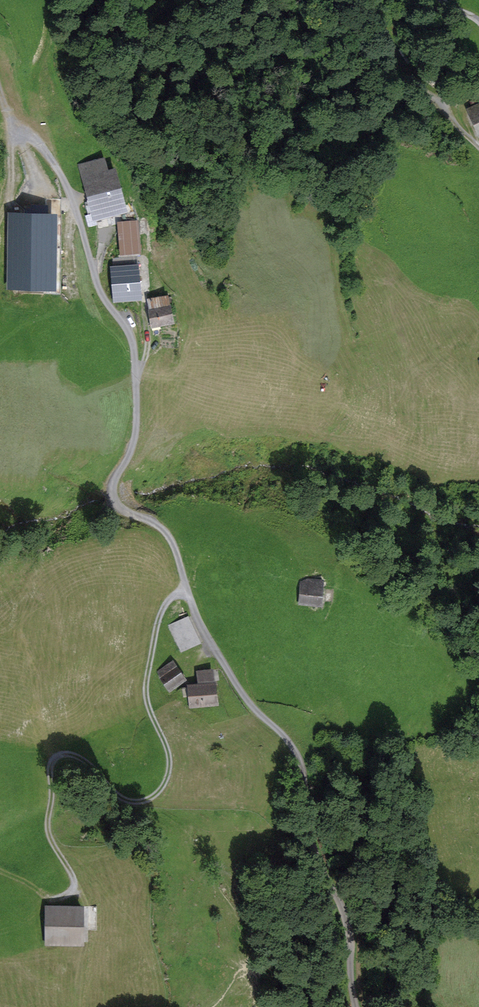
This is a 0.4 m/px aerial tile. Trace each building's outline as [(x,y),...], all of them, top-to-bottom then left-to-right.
[(478,133),(478,132),(478,103),(467,109),(478,133)] [(78,166),(92,215),(123,206),(112,171),(103,173),(99,160),(78,166)] [(59,287),(59,209),(9,208),(8,287),(59,287)] [(139,253),(135,224),(118,226),(121,255),(139,253)] [(139,297),(138,290),(136,290),(134,267),(133,257),(111,259),(114,288),(121,288),(122,298),(139,297)] [(146,307),(150,324),(167,321),(163,297),(147,300),(148,307),(146,307)] [(298,582),(296,603),(317,604),(319,583),(298,582)] [(167,623),(180,651),(196,643),(183,616),(167,623)] [(157,678),(167,690),(182,679),(170,663),(161,670),(164,673),(157,678)] [(185,686),(187,706),(214,703),(212,684),(211,684),(209,671),(195,672),(196,685),(185,686)] [(45,907),(45,943),(80,943),(80,907),(45,907)]
